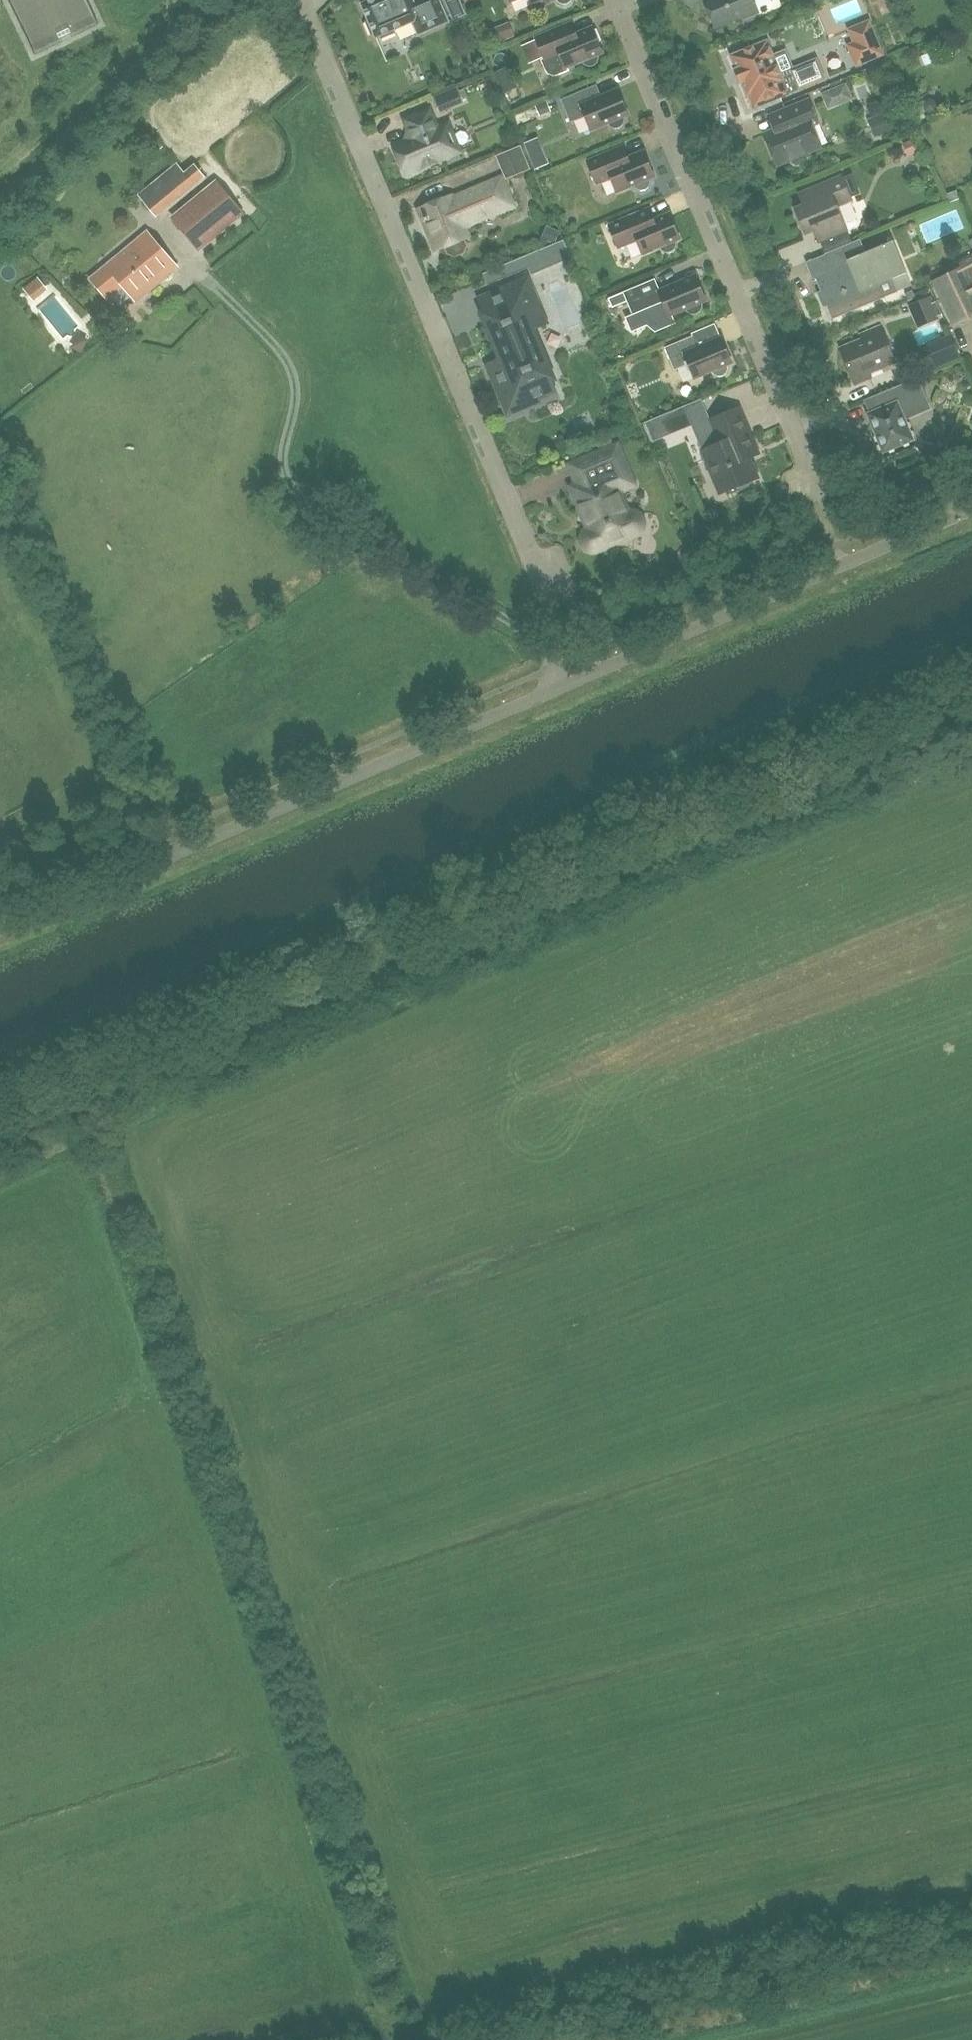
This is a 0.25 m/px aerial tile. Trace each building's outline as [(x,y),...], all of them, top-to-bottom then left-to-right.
[(448,22),(439,0),(418,0),(414,2),(413,0),(373,0),(364,4),(362,4),(363,6),(370,21),(366,22),(372,35),(375,34),(376,36),(376,38),(378,37),(380,36),(382,39),(396,33),(394,30),(413,22),(419,34),(448,22)] [(454,19),(465,14),(459,0),(448,0),(446,1),(454,19)] [(705,1),(715,27),(743,15),(744,19),(759,13),(757,10),(757,9),(753,0),(708,0),(705,1)] [(571,23),(564,26),(536,38),(545,59),(542,60),(546,71),(549,75),(553,76),(558,76),(568,71),(567,68),(582,61),(583,63),(584,64),(585,65),(587,66),(588,67),(590,67),(592,67),(593,67),(595,66),(596,65),(597,64),(598,62),(599,61),(600,59),(600,58),(599,56),(599,54),(603,53),(599,43),(602,41),(597,29),(593,30),(592,28),(576,35),(571,23)] [(861,38),(853,42),(849,44),(857,65),(882,54),(874,36),(862,41),(861,38)] [(738,71),(741,77),(742,80),(740,81),(741,82),(743,82),(748,95),(749,95),(755,107),(787,94),(787,93),(798,89),(799,89),(824,78),(817,60),(792,70),(795,78),(783,83),(782,81),(783,80),(780,73),(775,75),(770,62),(775,60),(767,42),(732,56),(738,70),(736,70),(736,72),(738,71)] [(592,130),(608,123),(608,125),(609,126),(611,127),(612,128),(613,129),(615,129),(617,129),(618,129),(620,128),(621,128),(623,127),(624,125),(625,124),(625,123),(625,121),(625,119),(625,118),(625,116),(628,115),(618,90),(594,100),(590,88),(562,100),(571,122),(586,116),(592,130)] [(442,111),(464,101),(459,89),(437,98),(442,111)] [(809,101),(777,115),(767,119),(773,131),(765,135),(777,165),(792,159),(794,163),(798,165),(805,162),(807,158),(805,154),(815,149),(810,137),(814,136),(815,132),(812,124),(818,121),(809,101)] [(407,176),(408,175),(407,174),(420,168),(421,170),(439,163),(438,161),(460,152),(448,124),(437,128),(430,110),(405,120),(411,134),(408,140),(396,146),(395,144),(394,145),(407,176)] [(887,112),(868,120),(875,138),(894,130),(887,112)] [(531,169),(521,146),(496,156),(506,179),(531,169)] [(617,192),(634,185),(634,187),(635,188),(637,189),(638,190),(640,191),(641,191),(643,191),(645,191),(646,190),(648,189),(649,188),(650,186),(651,185),(651,183),(651,182),(651,180),(651,178),(654,177),(644,152),(628,158),(623,147),(588,162),(597,184),(611,178),(617,192)] [(166,178),(144,197),(163,219),(212,176),(199,162),(173,186),(166,178)] [(851,197),(859,193),(852,176),(844,179),(842,177),(798,195),(803,206),(796,209),(806,234),(813,231),(818,243),(847,230),(843,219),(837,206),(852,199),(851,197)] [(511,205),(501,180),(452,201),(450,196),(449,197),(449,199),(442,202),(441,200),(421,209),(438,250),(445,247),(448,254),(455,257),(464,253),(467,246),(464,239),(467,238),(462,225),(511,205)] [(172,218),(199,252),(245,215),(217,181),(172,218)] [(643,254),(660,247),(660,249),(661,250),(663,251),(664,252),(666,253),(667,253),(669,253),(671,253),(672,252),(674,251),(675,250),(676,249),(677,247),(677,245),(677,244),(677,242),(676,240),(680,239),(670,214),(654,220),(649,209),(609,226),(619,250),(638,242),(643,254)] [(91,280),(96,285),(108,300),(123,287),(136,303),(178,268),(148,232),(91,280)] [(483,274),(488,285),(529,268),(532,275),(571,259),(564,241),(483,274)] [(857,241),(821,256),(822,257),(823,257),(827,266),(826,266),(828,269),(814,275),(814,280),(819,292),(817,293),(824,308),(827,306),(833,319),(885,298),(877,278),(883,275),(891,278),(892,279),(907,273),(894,241),(862,254),(857,241)] [(971,272),(971,260),(960,265),(962,269),(934,282),(954,325),(954,326),(971,317),(971,288),(966,275),(971,272)] [(673,315),(685,309),(686,311),(687,312),(689,313),(690,314),(692,315),(693,315),(695,315),(697,315),(698,314),(700,313),(701,312),(702,311),(703,309),(703,307),(703,306),(703,304),(702,302),(706,301),(696,276),(660,291),(655,279),(609,299),(613,308),(628,302),(634,317),(639,314),(658,328),(675,321),(673,315)] [(39,280),(26,290),(31,297),(45,287),(39,280)] [(486,365),(500,400),(517,393),(524,410),(539,403),(536,397),(556,388),(531,328),(545,323),(527,281),(480,301),(478,297),(477,298),(504,361),(496,364),(494,361),(486,365)] [(563,309),(573,346),(591,341),(577,289),(569,291),(573,307),(563,309)] [(908,306),(918,329),(941,319),(931,296),(908,306)] [(896,363),(881,326),(861,334),(865,343),(842,353),(856,385),(871,378),(869,374),(896,363)] [(695,378),(711,371),(712,373),(713,374),(714,375),(716,376),(717,377),(719,377),(721,377),(722,377),(724,376),(725,375),(727,374),(728,373),(728,371),(729,369),(729,368),(729,366),(728,364),(732,363),(722,338),(698,348),(693,336),(665,348),(675,370),(689,365),(695,378)] [(961,360),(952,336),(927,347),(936,370),(961,360)] [(925,375),(872,397),(878,410),(868,414),(884,452),(914,440),(905,420),(910,418),(913,411),(911,407),(927,400),(918,379),(926,376),(925,375)] [(750,458),(759,454),(750,432),(749,432),(745,423),(746,422),(745,420),(744,420),(740,411),(741,410),(740,408),(709,421),(701,400),(684,407),(702,451),(720,494),(737,487),(740,488),(746,486),(747,483),(759,478),(750,458)] [(667,435),(659,417),(645,423),(652,440),(667,435)] [(596,483),(574,493),(582,513),(585,514),(589,522),(587,525),(589,529),(584,533),(582,538),(582,544),(586,549),(592,551),(598,550),(633,535),(625,515),(629,514),(629,513),(628,513),(613,477),(629,471),(618,445),(586,458),(596,483)]
